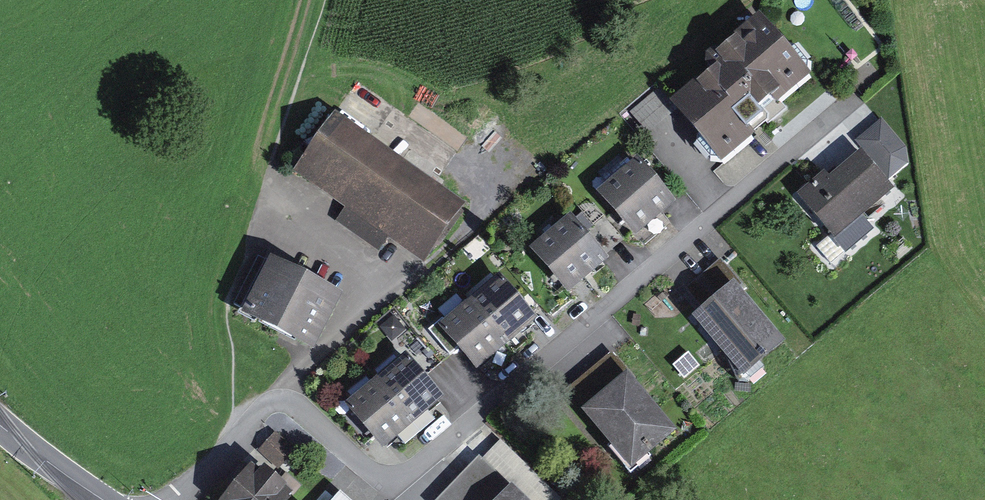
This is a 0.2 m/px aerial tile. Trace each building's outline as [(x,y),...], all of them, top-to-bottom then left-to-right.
[(830,68),(768,2),(676,89),(734,156),(830,68)] [(314,162),(424,241),(460,192),(350,112),(314,162)] [(906,179),(869,140),(811,185),(856,240),(880,217),(874,209),(906,179)] [(613,190),(644,224),(681,192),(651,157),(613,190)] [(546,246),(576,281),(613,249),(583,215),(546,246)] [(246,302),(312,338),(341,286),(276,249),(246,302)] [(505,339),(531,317),(500,278),(473,300),(505,339)] [(716,313),(761,368),(794,342),(750,286),(716,313)] [(478,361),(505,339),(473,300),(446,322),(478,361)] [(411,418),(438,395),(406,357),(379,380),(411,418)] [(602,409),(645,463),(683,433),(640,379),(602,409)] [(384,440),(411,418),(379,380),(352,402),(384,440)] [(438,499),(550,499),(529,480),(519,486),(485,450),(438,499)] [(236,499),(293,499),(304,486),(266,455),(232,497),(236,499)]
